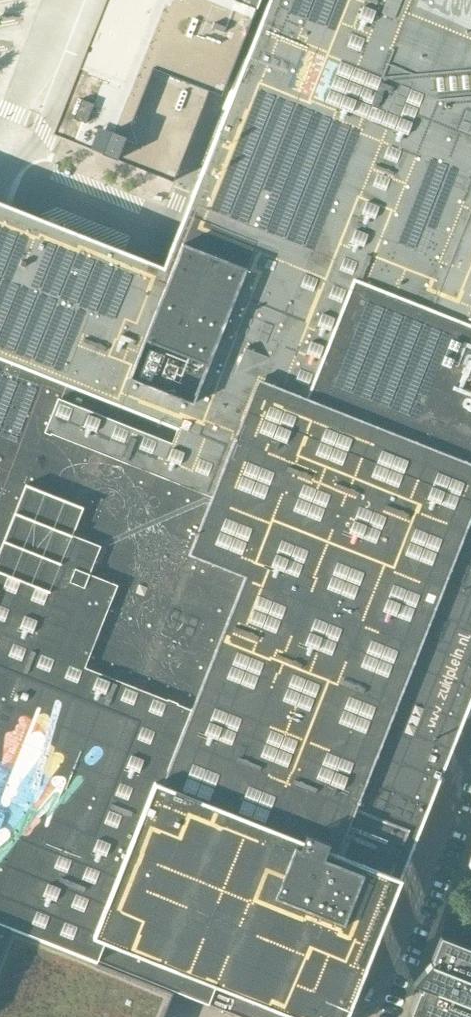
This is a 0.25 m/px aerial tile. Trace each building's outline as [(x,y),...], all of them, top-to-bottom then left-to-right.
[(271,3),(262,28),(251,55),(233,102),(223,129),(202,183),(194,204),(192,208),(169,268),(154,262),(151,261),(126,251),(99,240),(71,230),(19,209),(16,208),(0,202),(0,1016),(161,1016),(172,989),(217,1006),(246,1016),(351,1016),(401,887),(422,832),(451,757),(460,733),(470,710),(470,706),(470,0),(273,0),(271,3)] [(50,141),(175,183),(179,171),(186,151),(213,81),(225,85),(259,0),(106,0),(50,141)] [(424,968),(423,968),(412,981),(422,985),(420,989),(419,988),(410,1011),(425,1016),(470,1016),(470,947),(440,935),(431,958),(433,958),(431,962),(430,961),(424,968)]
